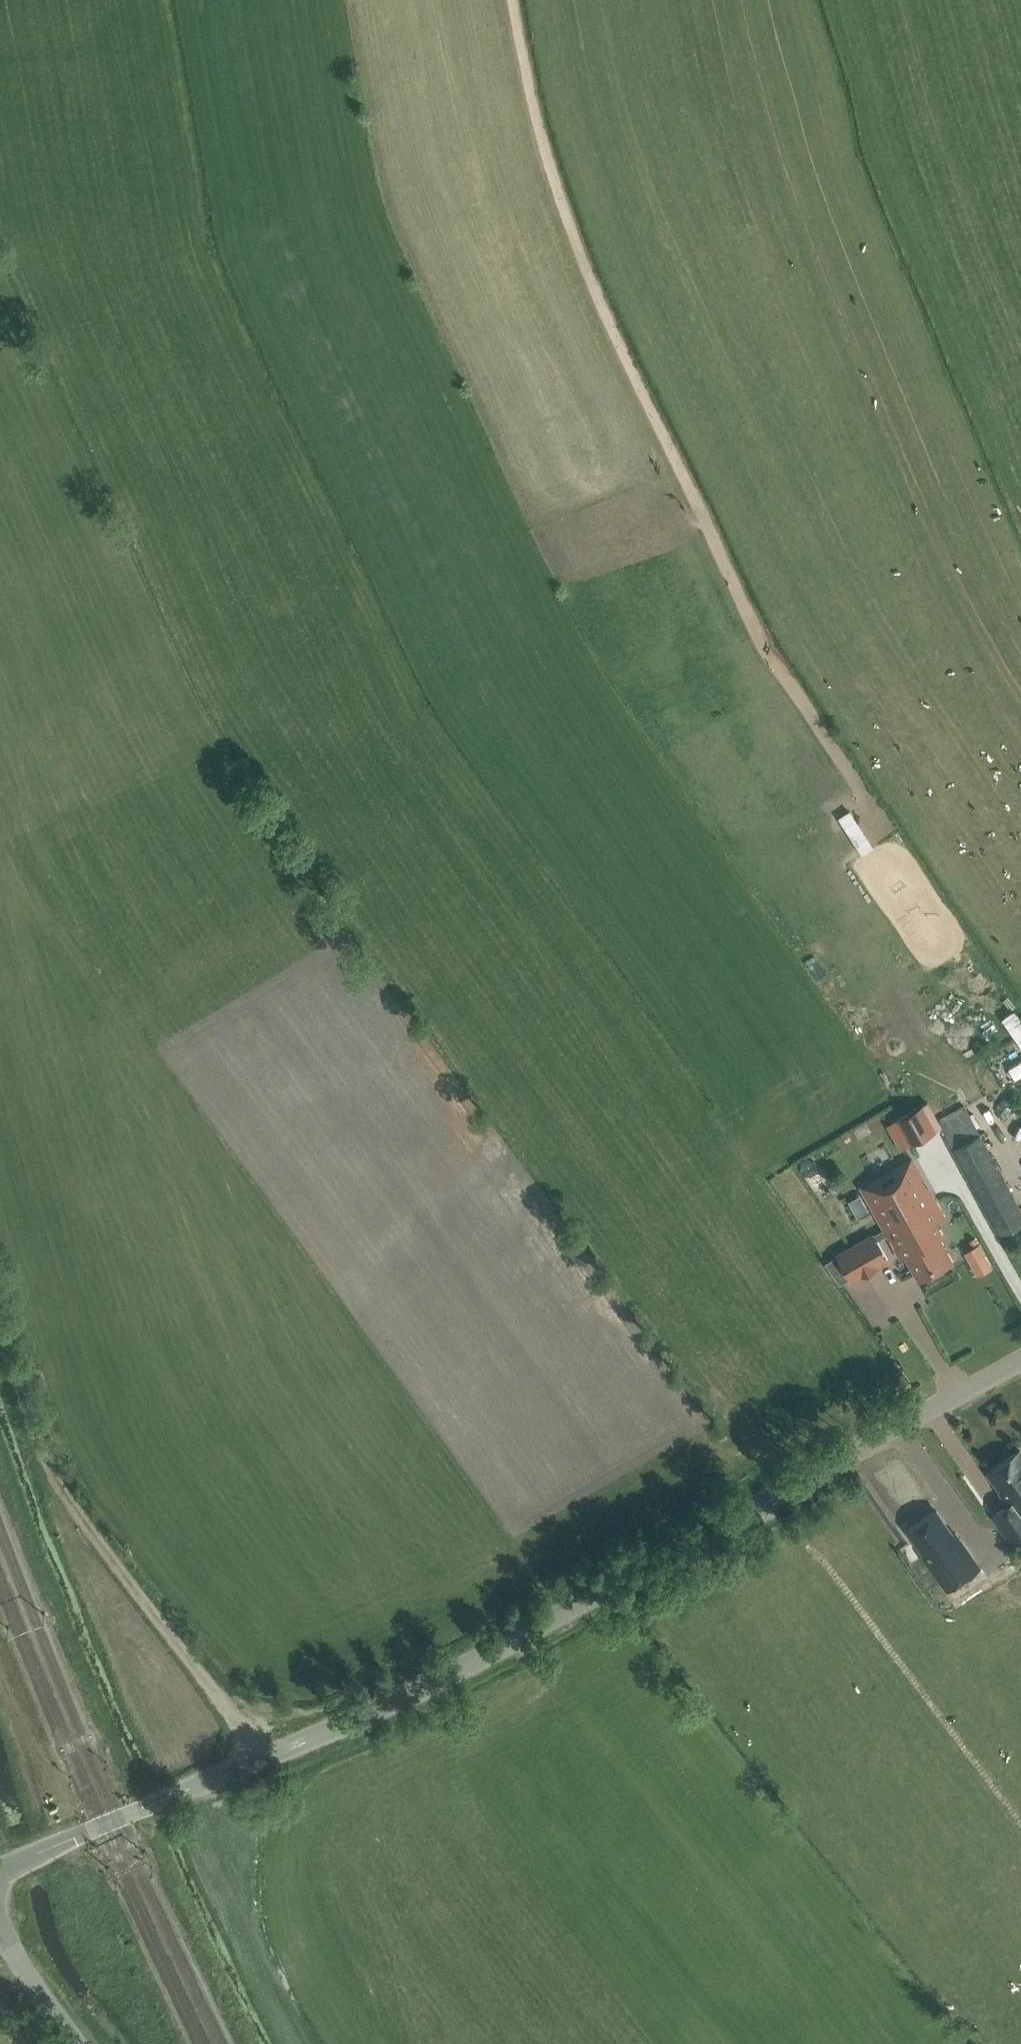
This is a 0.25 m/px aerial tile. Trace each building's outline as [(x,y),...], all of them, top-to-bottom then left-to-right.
[(930,1104),(901,1118),(911,1139),(941,1125),(938,1121),(930,1104)] [(1000,1234),(1020,1222),(1020,1210),(964,1107),(938,1121),(941,1125),(1000,1234)] [(911,1159),(862,1186),(885,1228),(935,1201),(927,1188),(923,1190),(917,1178),(921,1176),(911,1159)] [(943,1216),(935,1201),(885,1228),(901,1257),(906,1254),(920,1279),(951,1262),(937,1236),(941,1234),(934,1221),(943,1216)] [(873,1235),(839,1254),(851,1277),(852,1279),(862,1273),(862,1274),(877,1266),(877,1265),(886,1260),(876,1241),(873,1235)] [(989,1472),(1008,1499),(1006,1501),(1009,1504),(993,1516),(1013,1544),(1020,1538),(1020,1453),(1019,1450),(989,1472)] [(936,1509),(908,1529),(925,1552),(922,1554),(947,1588),(972,1571),(965,1561),(972,1555),(961,1539),(958,1541),(952,1532),(936,1509)]
